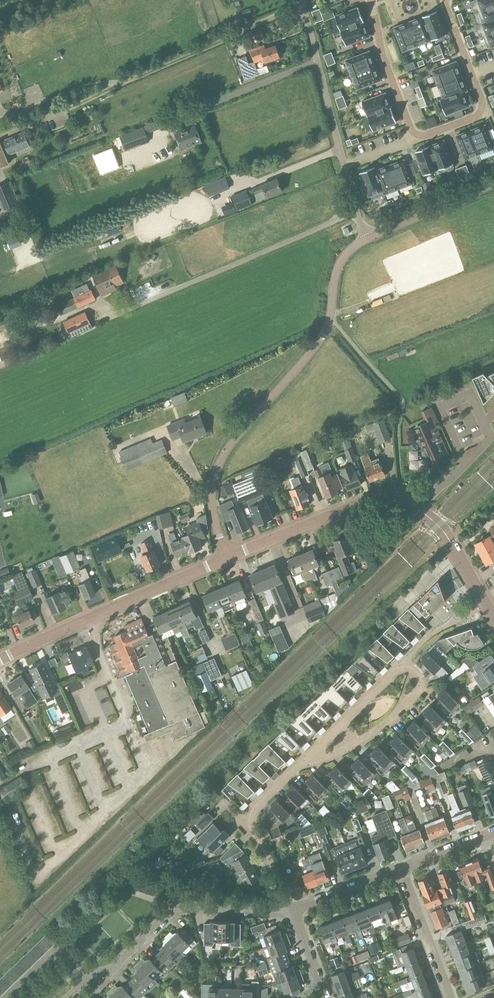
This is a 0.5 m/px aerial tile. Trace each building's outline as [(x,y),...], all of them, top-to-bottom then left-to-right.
[(478,13),(478,12),(493,6),(493,0),(475,0),(470,2),(475,14),(478,13)] [(482,23),(493,19),(493,6),(478,12),(478,13),(482,23)] [(364,22),(358,7),(335,16),(340,31),(364,22)] [(312,12),(314,17),(321,14),(319,9),(312,12)] [(423,16),(432,40),(446,35),(437,11),(423,16)] [(316,23),(324,20),(321,14),(314,17),(316,23)] [(432,40),(423,16),(409,22),(418,45),(432,40)] [(482,23),(475,26),(479,38),(483,36),(493,32),(493,19),(482,23)] [(364,22),(340,31),(346,45),(369,36),(364,22)] [(403,51),(418,45),(409,22),(394,28),(403,51)] [(493,45),(493,32),(483,36),(488,48),(493,45)] [(265,45),(250,49),(255,62),(264,59),(265,62),(280,57),(276,45),(266,49),(265,45)] [(351,75),(375,66),(369,51),(346,60),(351,75)] [(324,55),(326,61),(334,57),(331,52),(324,55)] [(489,62),(487,56),(485,57),(483,52),(479,54),(484,64),(489,62)] [(244,57),(237,59),(240,66),(248,63),(246,56),(244,57)] [(336,63),(334,57),(326,61),(328,66),(336,63)] [(456,61),(432,71),(438,85),(461,76),(456,61)] [(255,64),(241,69),(244,79),(268,71),(267,66),(257,69),(255,64)] [(375,66),(351,75),(357,89),(380,80),(375,66)] [(461,76),(438,85),(443,99),(463,91),(464,92),(467,91),(467,90),(461,76)] [(443,99),(440,100),(446,115),(454,112),(461,109),(469,106),(464,92),(463,91),(443,99)] [(367,117),(391,108),(385,93),(362,102),(367,117)] [(337,104),(345,101),(343,96),(335,99),(337,104)] [(345,101),(337,104),(339,109),(347,106),(345,101)] [(391,108),(367,117),(373,131),(396,122),(391,108)] [(461,109),(454,112),(456,117),(463,114),(461,109)] [(429,133),(437,129),(434,122),(426,125),(429,133)] [(480,154),(493,148),(485,125),(470,130),(480,154)] [(202,142),(195,126),(175,134),(182,150),(202,142)] [(126,150),(149,141),(143,128),(121,137),(126,150)] [(480,154),(470,130),(456,136),(465,159),(480,154)] [(9,163),(5,154),(9,153),(10,154),(29,146),(24,132),(4,140),(4,142),(0,144),(0,143),(0,167),(9,163)] [(444,140),(429,146),(440,173),(454,167),(444,140)] [(127,156),(140,151),(138,146),(125,152),(127,156)] [(439,173),(440,173),(429,146),(415,152),(424,175),(438,170),(439,173)] [(28,156),(22,159),(25,166),(31,164),(28,156)] [(390,165),(399,188),(413,183),(404,160),(390,165)] [(384,194),(399,188),(390,165),(376,170),(384,190),(383,191),(384,194)] [(461,167),(464,175),(469,173),(466,165),(461,167)] [(369,196),(383,191),(384,190),(376,170),(375,167),(360,173),(369,196)] [(459,177),(464,175),(461,167),(456,169),(459,177)] [(262,185),(253,188),(256,194),(264,191),(267,197),(282,191),(277,178),(261,184),(262,185)] [(227,181),(207,188),(209,195),(229,188),(227,181)] [(6,209),(19,203),(10,182),(0,186),(0,195),(6,209)] [(422,184),(426,195),(432,193),(427,182),(422,184)] [(237,210),(252,204),(247,190),(232,196),(237,210)] [(222,208),(225,215),(236,211),(233,204),(222,208)] [(124,282),(116,265),(104,271),(93,276),(102,296),(109,292),(108,289),(124,282)] [(95,300),(91,290),(51,308),(55,317),(61,314),(61,315),(95,300)] [(2,331),(9,327),(17,322),(14,316),(18,314),(15,310),(12,313),(0,320),(0,328),(2,331)] [(64,322),(71,337),(92,328),(85,312),(64,322)] [(487,377),(483,372),(472,377),(484,403),(493,393),(493,373),(487,377)] [(170,397),(174,407),(188,401),(184,392),(170,397)] [(453,462),(438,430),(438,428),(434,420),(429,408),(421,412),(425,420),(426,423),(415,428),(423,446),(425,445),(432,456),(437,465),(444,461),(446,465),(453,462)] [(185,418),(167,425),(173,440),(181,437),(183,443),(194,439),(193,437),(206,432),(200,417),(186,422),(185,418)] [(378,437),(380,441),(380,442),(390,438),(383,420),(373,423),(378,437)] [(121,457),(120,457),(126,470),(167,453),(161,439),(153,443),(151,439),(119,452),(121,457)] [(477,446),(465,452),(467,457),(477,446)] [(357,460),(355,455),(352,448),(345,451),(349,462),(357,460)] [(300,452),(302,458),(307,470),(308,470),(314,468),(306,450),(300,452)] [(368,453),(360,456),(370,481),(385,475),(379,458),(371,461),(368,453)] [(274,470),(287,466),(284,458),(271,462),(274,470)] [(302,458),(295,461),(302,477),(309,474),(308,470),(307,470),(302,458)] [(331,476),(330,474),(333,473),(329,462),(319,466),(320,468),(314,471),(317,479),(318,478),(326,498),(338,493),(337,490),(343,487),(337,474),(331,476)] [(351,465),(341,469),(344,476),(343,476),(348,490),(361,485),(356,471),(354,472),(351,465)] [(258,474),(233,484),(241,504),(247,502),(256,524),(272,518),(265,500),(264,501),(256,482),(260,480),(258,474)] [(291,479),(292,489),(289,490),(297,509),(309,504),(298,476),(291,479)] [(233,489),(230,483),(221,486),(224,493),(233,489)] [(231,500),(219,505),(224,521),(231,518),(237,532),(239,531),(240,533),(247,530),(246,528),(249,527),(239,505),(234,507),(231,500)] [(170,512),(156,515),(159,528),(173,525),(170,512)] [(192,520),(190,513),(181,517),(184,524),(192,520)] [(190,535),(182,538),(188,552),(189,553),(202,547),(199,540),(206,537),(203,530),(208,528),(206,515),(197,519),(199,522),(187,527),(190,535)] [(481,554),(493,547),(493,527),(489,530),(492,534),(475,544),(481,554)] [(188,552),(182,538),(177,540),(174,532),(168,534),(177,557),(188,552)] [(98,561),(120,550),(114,536),(91,546),(98,561)] [(353,572),(346,555),(359,550),(355,541),(349,543),(346,536),(333,541),(336,549),(336,550),(345,574),(353,572)] [(147,571),(160,565),(148,540),(141,543),(145,554),(140,556),(147,571)] [(481,554),(486,564),(493,560),(493,547),(481,554)] [(313,549),(301,554),(312,581),(317,579),(313,568),(320,565),(313,549)] [(72,550),(59,556),(66,573),(68,572),(68,573),(78,569),(78,568),(79,567),(72,550)] [(306,583),(312,581),(301,554),(289,559),(295,575),(302,572),(306,583)] [(276,602),(274,603),(280,618),(294,611),(275,565),(263,570),(272,591),(276,600),(276,602)] [(0,571),(0,575),(1,577),(10,573),(8,567),(0,571)] [(33,570),(32,567),(27,569),(28,572),(26,573),(32,588),(41,584),(35,569),(33,570)] [(82,583),(78,585),(84,599),(95,594),(89,580),(90,580),(85,567),(79,570),(81,576),(79,577),(82,583)] [(103,567),(96,570),(99,579),(107,576),(103,567)] [(339,567),(327,571),(332,582),(335,592),(340,590),(336,581),(343,578),(339,567)] [(263,588),(269,603),(276,600),(272,591),(263,570),(250,575),(257,591),(263,588)] [(326,585),(332,582),(327,571),(321,574),(326,585)] [(239,580),(227,585),(234,601),(246,596),(239,580)] [(438,580),(409,608),(409,609),(417,617),(422,623),(423,623),(424,622),(439,607),(438,606),(443,600),(441,594),(443,592),(438,580)] [(227,585),(214,590),(224,612),(236,606),(234,601),(227,585)] [(27,587),(12,593),(17,605),(18,605),(22,613),(14,617),(19,627),(33,621),(29,612),(28,612),(24,602),(32,598),(27,587)] [(46,591),(41,594),(46,606),(49,605),(52,613),(64,607),(64,606),(71,602),(65,589),(48,597),(46,591)] [(221,638),(223,644),(237,638),(235,632),(233,633),(224,612),(214,590),(202,595),(209,611),(216,608),(228,635),(221,638)] [(319,599),(322,605),(325,615),(340,601),(336,592),(319,599)] [(249,601),(258,622),(264,619),(255,599),(249,601)] [(190,601),(177,607),(187,628),(195,625),(196,629),(203,626),(199,615),(196,616),(190,601)] [(325,615),(322,605),(305,612),(312,628),(313,627),(313,628),(325,615)] [(165,612),(172,628),(175,633),(181,630),(184,637),(190,635),(184,622),(177,607),(165,612)] [(417,617),(409,609),(409,608),(399,617),(394,623),(393,623),(402,632),(409,625),(419,632),(426,625),(423,623),(422,623),(417,617)] [(156,622),(151,624),(154,633),(157,632),(160,639),(163,638),(166,645),(169,644),(171,643),(168,636),(175,633),(172,628),(165,612),(156,616),(153,617),(154,618),(156,622)] [(256,624),(261,635),(268,632),(264,621),(256,624)] [(378,638),(386,647),(394,640),(404,647),(410,640),(402,632),(393,623),(394,623),(393,623),(383,632),(384,632),(378,638)] [(272,636),(282,631),(280,625),(269,630),(272,636)] [(435,642),(446,653),(454,645),(457,642),(458,644),(459,645),(461,646),(463,647),(464,647),(466,648),(468,648),(470,648),(472,649),(473,648),(475,648),(477,648),(479,647),(480,646),(482,645),(484,644),(485,643),(478,633),(474,634),(474,633),(472,628),(438,639),(435,642)] [(201,638),(204,643),(210,640),(208,635),(205,629),(198,632),(201,638)] [(282,631),(272,636),(276,647),(279,652),(289,648),(287,642),(282,631)] [(414,645),(423,636),(420,633),(411,642),(414,645)] [(240,644),(237,638),(223,644),(226,650),(240,644)] [(362,653),(362,654),(370,662),(371,662),(378,655),(388,662),(395,655),(386,647),(378,638),(377,638),(368,647),(368,648),(362,653)] [(449,656),(446,653),(435,642),(426,651),(427,652),(421,658),(435,672),(442,665),(440,664),(449,656)] [(70,653),(70,654),(68,655),(76,672),(81,670),(83,674),(89,672),(86,665),(93,662),(86,647),(74,652),(73,651),(70,653)] [(203,647),(192,652),(194,657),(205,652),(203,647)] [(404,655),(401,651),(395,657),(398,660),(404,655)] [(355,677),(363,670),(372,677),(379,670),(371,662),(370,662),(362,654),(362,653),(352,662),(353,663),(347,668),(355,677)] [(473,666),(477,672),(478,671),(479,674),(475,677),(482,688),(493,680),(493,661),(493,659),(491,654),(473,666)] [(48,660),(50,666),(57,663),(54,657),(48,660)] [(197,666),(207,663),(205,657),(195,660),(197,666)] [(464,661),(448,677),(451,680),(466,670),(470,667),(464,661)] [(29,668),(35,682),(30,684),(34,691),(38,689),(42,699),(53,693),(62,713),(69,710),(59,688),(53,691),(53,690),(54,690),(49,677),(42,663),(29,668)] [(131,683),(146,672),(140,663),(124,674),(131,683)] [(382,675),(388,670),(385,666),(379,672),(382,675)] [(355,677),(347,668),(346,668),(337,677),(337,678),(331,683),(331,684),(339,692),(340,692),(347,685),(357,692),(363,685),(355,677)] [(210,672),(208,673),(211,680),(222,676),(219,669),(218,669),(210,672)] [(232,676),(239,691),(253,685),(247,669),(232,676)] [(258,669),(251,672),(253,679),(261,676),(260,673),(258,669)] [(206,671),(196,676),(203,691),(213,687),(206,671)] [(137,692),(152,681),(146,672),(131,683),(137,692)] [(20,675),(7,684),(16,697),(20,694),(25,701),(22,703),(26,708),(37,701),(28,688),(29,688),(20,675)] [(441,680),(446,685),(450,681),(446,676),(441,680)] [(137,692),(143,701),(159,690),(152,681),(137,692)] [(367,690),(373,685),(370,682),(364,687),(367,690)] [(322,693),(316,698),(316,699),(324,707),(332,700),(341,707),(348,700),(340,692),(339,692),(331,684),(331,683),(321,692),(322,693)] [(442,699),(437,704),(449,716),(461,704),(449,692),(453,688),(450,683),(445,688),(445,687),(438,694),(442,699)] [(159,690),(143,701),(149,710),(165,699),(159,690)] [(11,709),(0,692),(0,716),(11,709)] [(482,700),(479,697),(464,707),(468,714),(484,704),(483,703),(484,702),(493,716),(493,692),(482,700)] [(351,705),(357,700),(354,696),(348,702),(351,705)] [(300,713),(300,714),(308,722),(309,722),(316,715),(326,722),(332,715),(324,707),(316,699),(316,698),(315,698),(306,707),(306,708),(300,713)] [(165,699),(149,710),(156,719),(172,708),(165,699)] [(434,733),(447,721),(430,704),(423,711),(428,715),(422,721),(434,733)] [(336,720),(342,715),(339,711),(333,717),(336,720)] [(309,722),(308,722),(300,714),(300,713),(290,722),(291,723),(285,728),(285,729),(293,737),(301,730),(310,737),(317,730),(309,722)] [(12,735),(21,729),(14,719),(5,724),(12,735)] [(418,748),(431,736),(415,719),(407,726),(412,731),(406,736),(418,748)] [(73,732),(70,725),(64,727),(67,734),(73,732)] [(320,735),(326,730),(323,726),(317,732),(320,735)] [(293,737),(285,729),(285,728),(284,728),(275,737),(275,738),(269,743),(269,744),(277,752),(278,752),(285,745),(295,752),(301,745),(293,737)] [(461,729),(458,732),(469,744),(474,741),(462,728),(461,729)] [(401,762),(414,750),(397,733),(390,740),(395,745),(389,750),(401,762)] [(22,750),(6,757),(7,761),(31,750),(36,747),(32,739),(26,742),(29,747),(29,748),(23,751),(22,750)] [(442,741),(439,745),(450,756),(455,753),(443,740),(442,741)] [(311,745),(307,742),(302,747),(305,750),(311,745)] [(260,753),(254,758),(253,759),(262,767),(270,760),(279,767),(286,760),(278,752),(277,752),(269,744),(269,743),(259,752),(260,753)] [(382,774),(394,762),(378,745),(371,752),(373,754),(368,760),(382,774)] [(430,745),(426,751),(433,757),(438,750),(430,745)] [(90,760),(103,774),(112,766),(98,752),(90,760)] [(423,754),(420,757),(431,769),(436,765),(424,753),(423,754)] [(289,765),(295,760),(292,757),(286,762),(289,765)] [(362,786),(375,774),(359,757),(352,764),(356,768),(350,773),(362,786)] [(238,773),(238,774),(246,782),(247,782),(254,775),(264,782),(270,776),(262,767),(253,759),(254,758),(253,758),(243,767),(244,768),(238,773)] [(492,780),(482,759),(476,762),(486,783),(492,780)] [(82,768),(96,782),(103,774),(90,760),(82,768)] [(340,794),(352,782),(336,765),(329,772),(333,776),(328,782),(340,794)] [(404,766),(401,769),(412,781),(415,779),(417,777),(405,765),(404,766)] [(15,778),(9,767),(0,771),(0,785),(15,778)] [(96,782),(82,768),(75,775),(88,789),(96,782)] [(276,772),(271,777),(274,780),(279,775),(276,772)] [(444,772),(431,777),(436,788),(441,786),(439,782),(447,779),(444,772)] [(247,782),(246,782),(238,774),(238,773),(228,782),(229,783),(222,789),(230,798),(238,790),(248,797),(255,791),(247,782)] [(317,802),(329,789),(313,773),(306,779),(310,784),(305,789),(317,802)] [(67,783),(80,797),(88,789),(75,775),(67,783)] [(430,791),(436,788),(431,777),(420,781),(422,787),(427,785),(430,791)] [(15,778),(0,785),(0,808),(4,817),(7,816),(7,815),(27,806),(15,778)] [(388,782),(385,784),(392,791),(400,788),(391,779),(388,782)] [(419,781),(407,786),(412,798),(417,796),(414,790),(422,787),(420,781),(419,781)] [(73,804),(80,797),(67,783),(59,790),(73,804)] [(286,791),(290,795),(285,800),(294,810),(299,805),(302,808),(309,800),(293,784),(286,791)] [(465,784),(457,787),(459,792),(464,806),(473,802),(473,800),(471,797),(468,789),(467,789),(465,784)] [(406,800),(412,798),(407,786),(393,791),(396,797),(403,795),(406,800)] [(258,795),(264,790),(261,787),(255,792),(258,795)] [(366,790),(363,793),(370,800),(378,797),(369,788),(366,790)] [(64,812),(73,804),(59,790),(51,798),(64,812)] [(482,795),(485,802),(484,802),(490,816),(493,815),(493,795),(492,791),(482,795)] [(453,792),(448,795),(453,809),(450,810),(452,816),(457,829),(457,831),(467,827),(466,826),(460,810),(453,792)] [(387,810),(394,807),(389,795),(382,797),(387,810)] [(344,798),(341,801),(348,808),(356,806),(346,796),(344,798)] [(274,810),(264,820),(272,839),(276,837),(282,834),(278,825),(291,813),(277,799),(270,806),(274,810)] [(245,802),(240,807),(243,810),(248,805),(245,802)] [(369,810),(366,803),(360,805),(355,807),(357,814),(363,812),(369,810)] [(29,804),(27,806),(7,815),(7,816),(13,829),(14,829),(17,835),(15,835),(22,850),(45,840),(39,825),(35,827),(32,821),(36,819),(29,804)] [(322,807),(318,810),(325,817),(333,814),(324,805),(322,807)] [(436,807),(430,809),(441,836),(441,837),(450,833),(450,832),(444,816),(440,818),(436,807)] [(430,809),(425,812),(429,822),(425,823),(431,839),(432,841),(441,837),(441,836),(430,809)] [(465,809),(460,810),(466,826),(467,827),(476,824),(475,822),(470,809),(466,811),(465,809)] [(381,833),(372,837),(374,843),(373,844),(379,859),(392,855),(391,854),(387,842),(385,839),(384,840),(382,835),(394,831),(386,810),(374,815),(381,833)] [(202,829),(214,818),(208,812),(196,823),(202,829)] [(300,815),(296,819),(303,826),(311,823),(302,813),(300,815)] [(404,817),(399,819),(405,835),(401,836),(406,849),(407,850),(416,847),(415,845),(407,825),(404,817)] [(207,845),(207,844),(222,830),(221,830),(213,822),(194,840),(197,843),(200,840),(206,846),(207,845)] [(414,822),(407,825),(415,845),(416,847),(425,843),(424,842),(419,829),(417,830),(414,822)] [(224,849),(220,845),(231,835),(224,828),(221,830),(222,830),(207,844),(207,845),(217,855),(224,849)] [(189,840),(195,834),(191,830),(185,836),(189,840)] [(355,839),(345,843),(355,868),(366,864),(367,864),(361,847),(368,844),(363,830),(356,832),(358,838),(355,839)] [(325,833),(319,835),(322,844),(328,842),(325,833)] [(235,842),(220,857),(221,858),(222,861),(232,856),(243,850),(242,849),(235,842)] [(342,873),(354,869),(345,843),(331,848),(329,844),(323,846),(328,860),(336,857),(342,873)] [(320,853),(308,857),(309,859),(309,858),(319,883),(330,879),(325,866),(320,853)] [(221,858),(206,864),(210,875),(223,870),(221,868),(224,866),(225,867),(233,863),(245,886),(259,878),(247,855),(246,856),(235,861),(232,856),(222,861),(221,858)] [(309,859),(303,861),(305,867),(306,866),(308,873),(303,875),(308,887),(319,883),(309,858),(309,859)] [(469,862),(477,881),(487,878),(492,889),(493,888),(493,876),(493,875),(492,876),(488,867),(483,869),(481,866),(482,866),(481,864),(481,865),(478,858),(476,859),(475,858),(473,859),(472,861),(469,862)] [(462,865),(460,865),(462,872),(461,872),(462,874),(463,873),(464,878),(463,879),(465,886),(477,881),(469,862),(466,863),(464,862),(462,863),(462,865)] [(440,873),(438,874),(443,887),(439,889),(445,905),(455,901),(453,894),(454,894),(451,885),(454,884),(449,870),(446,871),(446,869),(440,872),(440,873)] [(159,882),(134,873),(129,886),(154,895),(159,882)] [(421,881),(419,881),(424,895),(423,895),(428,908),(429,908),(437,928),(448,924),(440,903),(442,903),(437,890),(434,891),(429,877),(427,878),(427,877),(420,879),(421,881)] [(390,900),(378,904),(383,916),(382,916),(384,920),(386,926),(387,926),(391,924),(390,920),(397,917),(393,907),(394,907),(393,906),(390,900)] [(472,919),(478,917),(471,900),(465,902),(472,919)] [(378,904),(366,909),(371,920),(382,916),(383,916),(378,904)] [(366,909),(354,914),(360,930),(361,930),(368,927),(371,934),(375,932),(371,920),(366,909)] [(354,914),(342,918),(349,934),(356,932),(359,939),(363,937),(361,930),(360,930),(354,914)] [(485,914),(478,917),(472,919),(463,922),(465,929),(487,921),(485,914)] [(342,918),(330,923),(335,934),(340,932),(342,937),(345,936),(347,943),(352,941),(349,934),(342,918)] [(210,924),(205,923),(204,945),(213,945),(216,941),(222,941),(223,921),(210,921),(210,924)] [(223,921),(222,941),(229,941),(232,946),(241,946),(241,924),(235,924),(235,922),(223,921)] [(264,922),(251,927),(253,933),(258,932),(260,938),(264,936),(268,946),(289,938),(287,933),(282,935),(280,930),(278,930),(276,925),(267,928),(264,922)] [(330,923),(318,927),(320,934),(320,935),(321,935),(323,939),(324,944),(331,941),(332,944),(338,942),(335,934),(330,923)] [(170,931),(166,935),(182,952),(182,951),(190,944),(192,947),(197,943),(184,929),(179,933),(178,932),(174,935),(170,931)] [(461,930),(446,935),(451,947),(465,942),(461,930)] [(408,933),(392,939),(395,947),(411,941),(408,933)] [(47,934),(42,938),(51,947),(55,943),(50,938),(47,934)] [(159,953),(158,954),(171,968),(172,967),(177,962),(177,963),(186,955),(182,951),(182,952),(166,935),(162,940),(166,944),(162,947),(163,949),(159,953)] [(484,939),(487,946),(492,944),(490,937),(484,939)] [(42,938),(38,942),(47,951),(51,947),(42,938)] [(272,956),(268,958),(270,964),(270,966),(288,959),(288,957),(286,951),(288,951),(286,946),(291,944),(289,938),(268,946),(272,956)] [(465,942),(451,947),(455,959),(470,953),(467,947),(471,945),(469,940),(465,942)] [(38,942),(34,946),(42,955),(47,951),(38,942)] [(375,945),(369,948),(372,954),(378,952),(375,945)] [(38,960),(42,955),(34,946),(29,951),(38,960)] [(400,948),(393,951),(394,955),(398,966),(398,967),(402,966),(406,964),(418,960),(413,948),(409,950),(407,950),(405,950),(405,951),(402,952),(400,948)] [(362,952),(365,959),(371,957),(368,950),(362,952)] [(29,951),(25,955),(34,964),(38,960),(29,951)] [(470,953),(455,959),(459,970),(478,963),(478,962),(480,962),(476,951),(470,953)] [(143,958),(138,962),(154,978),(162,971),(165,974),(170,969),(171,968),(158,954),(156,956),(152,960),(150,958),(147,962),(143,958)] [(29,968),(34,964),(25,955),(21,959),(29,968)] [(379,957),(378,955),(369,958),(371,963),(380,959),(379,957)] [(29,968),(21,959),(16,963),(25,972),(29,968)] [(277,984),(281,982),(302,974),(300,969),(297,970),(295,968),(294,968),(293,966),(291,967),(288,959),(271,966),(277,984)] [(339,959),(331,961),(334,969),(341,966),(339,959)] [(418,960),(406,964),(411,976),(422,972),(418,960)] [(131,979),(130,981),(143,995),(145,993),(149,989),(146,986),(154,978),(138,962),(134,966),(138,970),(134,974),(136,975),(131,979)] [(21,976),(25,972),(16,963),(12,967),(21,976)] [(474,964),(459,970),(464,981),(482,974),(478,963),(474,964)] [(365,988),(374,985),(367,966),(359,969),(365,988)] [(21,976),(12,967),(8,971),(16,980),(21,976)] [(332,975),(339,993),(351,989),(344,970),(332,975)] [(12,985),(16,980),(8,971),(3,976),(12,985)] [(358,972),(352,974),(353,975),(352,979),(353,980),(360,977),(358,972)] [(422,972),(411,976),(415,988),(427,984),(422,972)] [(278,983),(281,994),(282,997),(288,997),(301,993),(299,988),(301,987),(299,982),(304,980),(302,974),(278,983)] [(482,974),(464,981),(468,993),(483,988),(480,981),(484,979),(482,974)] [(3,976),(0,979),(0,981),(8,989),(12,985),(3,976)] [(111,989),(120,997),(140,997),(142,996),(143,995),(130,981),(129,982),(124,986),(123,985),(119,989),(115,985),(111,989)] [(242,997),(253,997),(253,993),(259,994),(260,983),(259,981),(252,981),(252,983),(243,983),(243,988),(242,988),(242,997)] [(202,997),(220,997),(221,988),(221,984),(202,984),(202,997)] [(427,984),(415,988),(419,997),(426,997),(431,996),(427,984)] [(220,997),(231,997),(231,988),(221,988),(220,997)] [(231,997),(242,997),(242,988),(231,988),(231,997)] [(111,989),(107,993),(110,997),(109,997),(120,997),(111,989)] [(351,989),(339,993),(340,997),(368,997),(366,993),(354,997),(351,989)] [(391,997),(392,997),(402,997),(412,994),(411,990),(391,997)]
